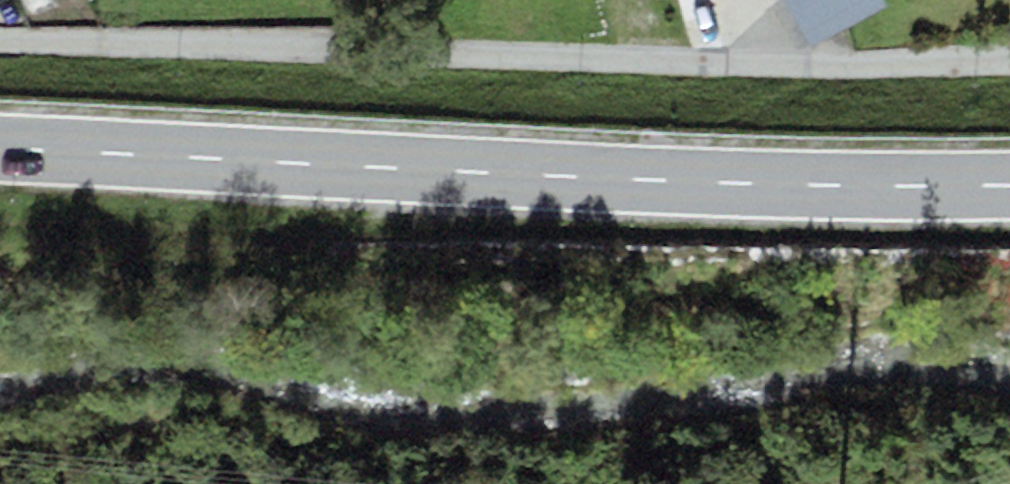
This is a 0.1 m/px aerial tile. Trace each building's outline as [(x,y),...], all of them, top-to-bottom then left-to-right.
[(811,51),(889,8),(884,0),(782,0),(811,51)]
